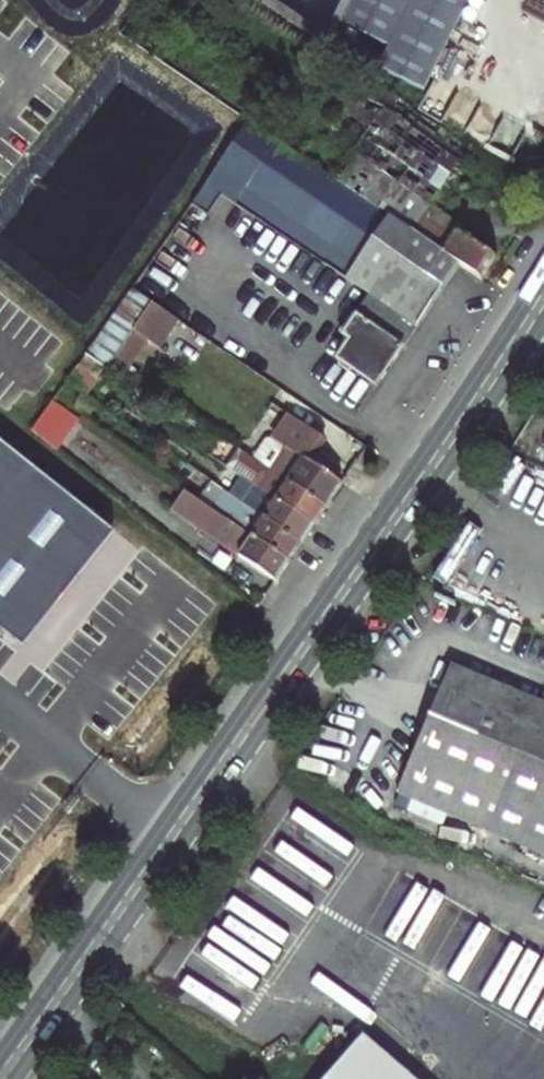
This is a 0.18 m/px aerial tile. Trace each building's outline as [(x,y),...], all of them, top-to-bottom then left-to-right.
[(343,24),(389,47),(378,68),(423,91),(469,0),(355,0),(343,24)] [(355,157),(337,183),(459,267),(481,281),(496,259),(460,234),(463,229),(429,206),(467,150),(365,82),(327,138),(355,157)] [(257,236),(264,225),(369,297),(341,337),(347,342),(335,359),(376,388),(459,267),(337,183),(252,124),(193,206),(209,216),(222,196),(241,210),(234,220),(257,236)] [(148,302),(134,332),(164,346),(178,316),(148,302)] [(113,362),(126,371),(140,350),(127,341),(113,362)] [(86,355),(79,365),(100,380),(107,370),(86,355)] [(57,450),(79,420),(53,400),(30,430),(57,450)] [(301,424),(290,416),(273,440),(276,442),(285,448),(301,424)] [(301,424),(285,448),(310,465),(318,453),(306,444),(313,433),(301,424)] [(306,444),(318,453),(326,441),(313,433),(306,444)] [(0,439),(0,624),(23,642),(113,529),(0,439)] [(261,464),(270,471),(285,448),(276,442),(261,464)] [(285,448),(270,471),(326,510),(342,486),(310,465),(285,448)] [(259,480),(255,487),(314,528),(326,510),(270,471),(261,464),(246,454),(239,466),(259,480)] [(243,505),(303,545),(314,528),(255,487),(243,505)] [(212,511),(184,492),(171,511),(278,583),(290,564),(212,511)] [(220,500),(212,511),(290,564),(303,545),(243,505),(237,513),(220,500)] [(451,665),(396,794),(543,856),(543,704),(451,665)] [(363,1034),(324,1078),(416,1078),(363,1034)]
